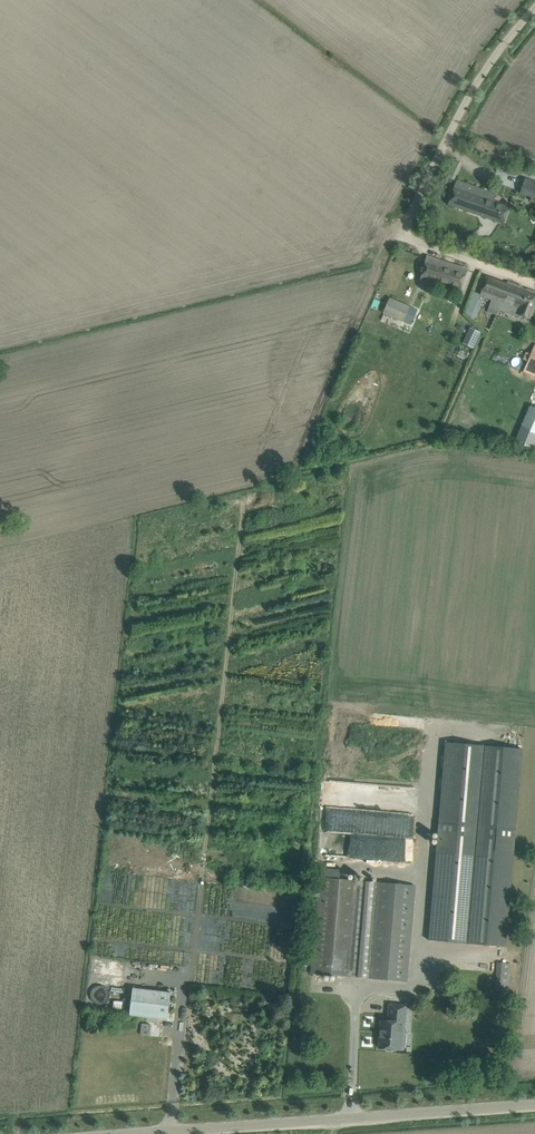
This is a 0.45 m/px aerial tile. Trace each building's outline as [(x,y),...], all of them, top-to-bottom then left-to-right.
[(456,180),(448,205),(503,224),(506,213),(509,207),(493,201),(496,194),(456,180)] [(463,280),(467,270),(427,257),(423,267),(419,283),(459,295),(463,280)] [(480,296),(484,297),(491,300),(487,312),(496,315),(498,311),(498,310),(501,303),(519,310),(518,315),(529,319),(534,304),(534,303),(534,292),(507,282),(506,285),(486,278),(483,288),(480,294),(480,296)] [(482,301),(478,300),(478,298),(472,296),(466,314),(472,316),(472,318),(476,319),(482,301)] [(383,314),(403,322),(409,306),(389,298),(383,314)] [(454,329),(437,324),(434,335),(451,340),(454,329)] [(474,347),(483,331),(472,325),(463,341),(474,347)] [(524,359),(528,361),(524,372),(534,376),(534,346),(531,355),(527,353),(524,359)] [(429,940),(505,947),(522,749),(446,742),(429,940)] [(415,885),(375,882),(319,877),(311,973),(407,981),(415,885)] [(510,973),(513,974),(514,964),(497,962),(495,989),(509,990),(510,973)] [(108,1003),(108,986),(93,986),(93,1003),(108,1003)] [(170,992),(132,988),(129,1015),(167,1020),(170,992)] [(388,1021),(381,1021),(379,1048),(399,1050),(401,1032),(403,1033),(406,1006),(390,1004),(388,1021)] [(141,1035),(150,1036),(151,1025),(142,1023),(141,1035)]
